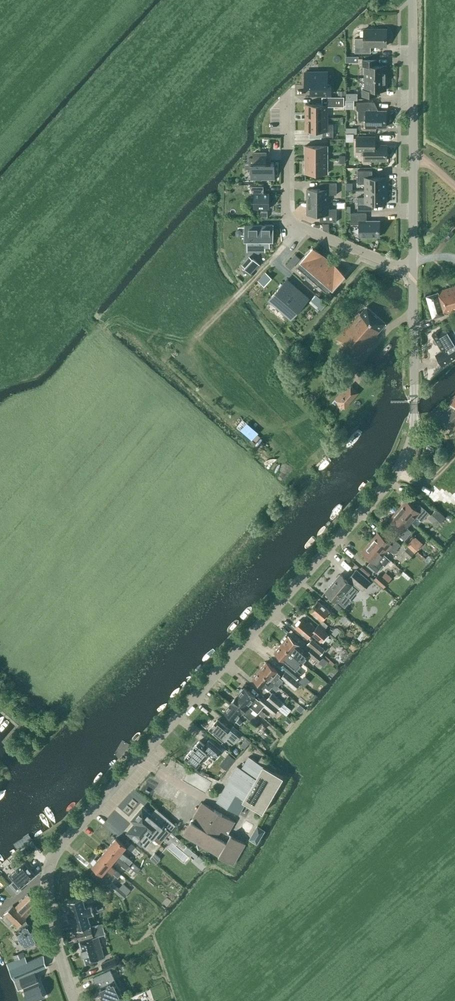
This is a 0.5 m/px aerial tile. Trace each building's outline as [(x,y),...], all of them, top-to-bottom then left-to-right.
[(386,46),(386,29),(364,29),(364,38),(355,38),(355,53),(371,53),(371,46),(386,46)] [(366,66),(366,78),(386,78),(386,66),(377,66),(377,60),(362,60),(362,66),(366,66)] [(327,72),(305,72),(305,85),(311,85),(311,95),(331,95),(331,85),(328,85),(327,72)] [(386,90),(386,78),(366,78),(366,90),(362,90),(362,96),(377,96),(377,90),(386,90)] [(355,96),(359,96),(359,90),(347,90),(347,106),(355,106),(355,96)] [(386,127),(386,111),(374,111),(374,102),(356,102),(356,109),(358,111),(358,119),(360,121),(366,121),(366,128),(376,128),(376,127),(386,127)] [(326,105),(303,105),(303,118),(326,118),(326,105)] [(326,118),(303,118),(303,131),(319,131),(319,137),(331,137),(331,124),(326,124),(326,118)] [(386,161),(386,145),(375,145),(375,137),(357,137),(357,151),(364,151),(364,161),(386,161)] [(326,146),(303,146),(303,159),(326,159),(326,146)] [(267,153),(254,153),(254,162),(251,162),(251,178),(275,178),(275,162),(267,162),(267,153)] [(326,159),(303,159),(303,172),(326,172),(326,159)] [(365,184),(365,190),(386,190),(386,177),(372,177),(372,170),(358,170),(358,184),(365,184)] [(307,189),(307,202),(328,202),(328,195),(337,194),(337,183),(320,183),(320,189),(307,189)] [(386,203),(386,190),(365,190),(365,197),(358,197),(358,210),(372,210),(372,203),(386,203)] [(275,193),(259,193),(259,208),(275,208),(275,193)] [(328,209),(328,202),(307,202),(307,214),(320,214),(320,222),(337,222),(337,209),(328,209)] [(366,221),(366,213),(351,213),(351,224),(359,224),(359,237),(379,237),(379,221),(366,221)] [(263,228),(247,228),(247,242),(248,242),(249,254),(258,254),(258,250),(271,250),(271,242),(274,242),(274,232),(263,232),(263,228)] [(297,267),(306,276),(323,257),(313,248),(302,260),(302,261),(297,267)] [(333,266),(323,257),(306,276),(317,285),(333,266)] [(259,265),(253,259),(244,269),(251,274),(259,265)] [(344,275),(333,266),(317,285),(327,293),(332,287),(333,287),(344,275)] [(267,278),(260,285),(266,290),(272,282),(267,278)] [(297,288),(286,279),(268,300),(279,309),(297,288)] [(454,312),(454,286),(438,291),(439,292),(426,295),(433,317),(444,314),(445,315),(454,312)] [(308,298),(297,288),(279,309),(290,319),(308,298)] [(386,324),(367,307),(361,313),(359,312),(336,338),(351,352),(352,351),(359,357),(378,336),(376,334),(386,324)] [(450,323),(432,334),(442,351),(437,355),(442,365),(454,357),(454,332),(450,323)] [(359,392),(351,385),(346,390),(344,388),(334,399),(337,400),(336,401),(345,409),(359,392)] [(440,416),(452,430),(454,428),(454,396),(448,402),(452,406),(440,416)] [(398,510),(412,522),(417,517),(421,521),(429,512),(420,505),(416,509),(406,501),(398,510)] [(446,516),(437,508),(432,514),(440,522),(446,516)] [(407,528),(412,522),(398,510),(390,519),(399,528),(396,532),(405,540),(412,532),(407,528)] [(413,531),(405,540),(416,549),(423,540),(413,531)] [(370,542),(383,554),(388,549),(393,553),(401,545),(392,537),(388,541),(378,533),(370,542)] [(390,560),(383,554),(370,542),(362,552),(372,560),(368,565),(377,572),(384,565),(385,566),(390,560)] [(348,582),(340,575),(325,592),(338,602),(338,601),(345,607),(351,599),(344,594),(354,583),(363,590),(370,581),(356,570),(349,578),(350,580),(348,582)] [(388,582),(379,573),(373,579),(383,588),(388,582)] [(331,612),(318,600),(310,610),(321,620),(322,620),(326,615),(332,620),(337,615),(331,611),(331,612)] [(315,628),(308,621),(306,623),(302,619),(295,627),(308,638),(312,633),(321,641),(328,633),(318,625),(315,628)] [(357,637),(361,640),(367,633),(363,630),(357,637)] [(300,645),(288,635),(281,644),(303,662),(306,658),(302,654),(304,651),(299,646),(300,645)] [(307,644),(311,647),(320,655),(325,649),(312,638),(307,644)] [(303,662),(281,644),(274,652),(285,662),(281,666),(297,680),(302,674),(296,669),(303,662)] [(320,655),(311,647),(307,653),(318,662),(322,657),(320,655)] [(266,661),(259,670),(278,686),(283,680),(279,677),(280,675),(277,672),(278,671),(266,661)] [(280,687),(278,686),(259,670),(252,678),(264,688),(265,686),(269,690),(272,687),(277,691),(280,687)] [(300,683),(286,671),(280,678),(295,690),(300,683)] [(237,696),(258,713),(261,709),(252,702),(256,697),(244,687),(237,696)] [(279,708),(283,702),(272,693),(267,699),(279,708)] [(231,703),(243,713),(251,720),(248,723),(253,728),(259,721),(254,717),(258,713),(253,709),(237,696),(231,703)] [(278,708),(267,699),(263,696),(258,701),(274,714),(278,708)] [(284,702),(281,707),(288,712),(292,706),(284,702)] [(224,711),(235,721),(236,721),(240,724),(243,721),(238,718),(243,713),(231,703),(224,711)] [(230,730),(217,719),(209,729),(224,741),(226,738),(232,744),(241,733),(233,726),(230,730)] [(185,757),(197,767),(208,754),(214,758),(215,759),(222,751),(209,740),(204,745),(199,741),(185,757)] [(230,752),(221,762),(227,767),(236,757),(230,752)] [(241,769),(237,766),(217,802),(239,814),(245,803),(262,812),(283,777),(274,771),(276,768),(262,756),(257,762),(248,757),(241,769)] [(183,834),(233,864),(245,844),(228,834),(235,822),(202,802),(183,834)] [(132,820),(136,823),(153,838),(166,848),(170,843),(173,845),(178,839),(170,831),(175,825),(159,811),(154,817),(142,808),(132,820)] [(153,838),(136,823),(127,833),(141,845),(142,844),(145,847),(153,838)] [(259,823),(250,837),(258,842),(266,827),(259,823)] [(116,838),(108,847),(129,865),(132,861),(121,852),(126,846),(116,838)] [(131,866),(130,867),(129,865),(108,847),(100,856),(110,865),(115,859),(121,865),(126,869),(134,876),(138,872),(131,866)] [(116,870),(110,865),(100,856),(92,866),(102,874),(106,870),(112,875),(113,874),(118,878),(121,874),(116,870)] [(35,875),(24,862),(15,870),(9,875),(18,885),(14,889),(17,893),(22,889),(20,888),(35,875)] [(134,863),(131,866),(138,872),(141,869),(134,863)] [(120,888),(112,882),(109,887),(116,892),(120,888)] [(15,907),(13,905),(4,913),(5,914),(2,918),(10,927),(14,923),(18,927),(27,919),(25,917),(38,905),(29,894),(15,907)] [(76,929),(77,929),(91,925),(88,914),(94,913),(92,905),(85,907),(82,896),(68,900),(71,910),(67,912),(69,920),(73,919),(76,929)] [(38,940),(28,923),(19,929),(20,930),(16,933),(25,948),(38,940)] [(91,926),(91,925),(77,929),(80,940),(79,941),(86,963),(105,957),(98,936),(101,935),(97,924),(91,926)] [(35,972),(47,967),(44,955),(27,962),(23,952),(13,956),(14,960),(7,963),(14,980),(14,981),(20,978),(35,972)] [(117,964),(114,958),(102,963),(105,970),(117,964)] [(98,988),(103,1000),(112,1000),(122,997),(115,980),(110,970),(93,978),(98,988)] [(23,992),(27,1000),(33,1000),(45,996),(39,981),(38,981),(35,972),(20,978),(25,991),(23,992)]
